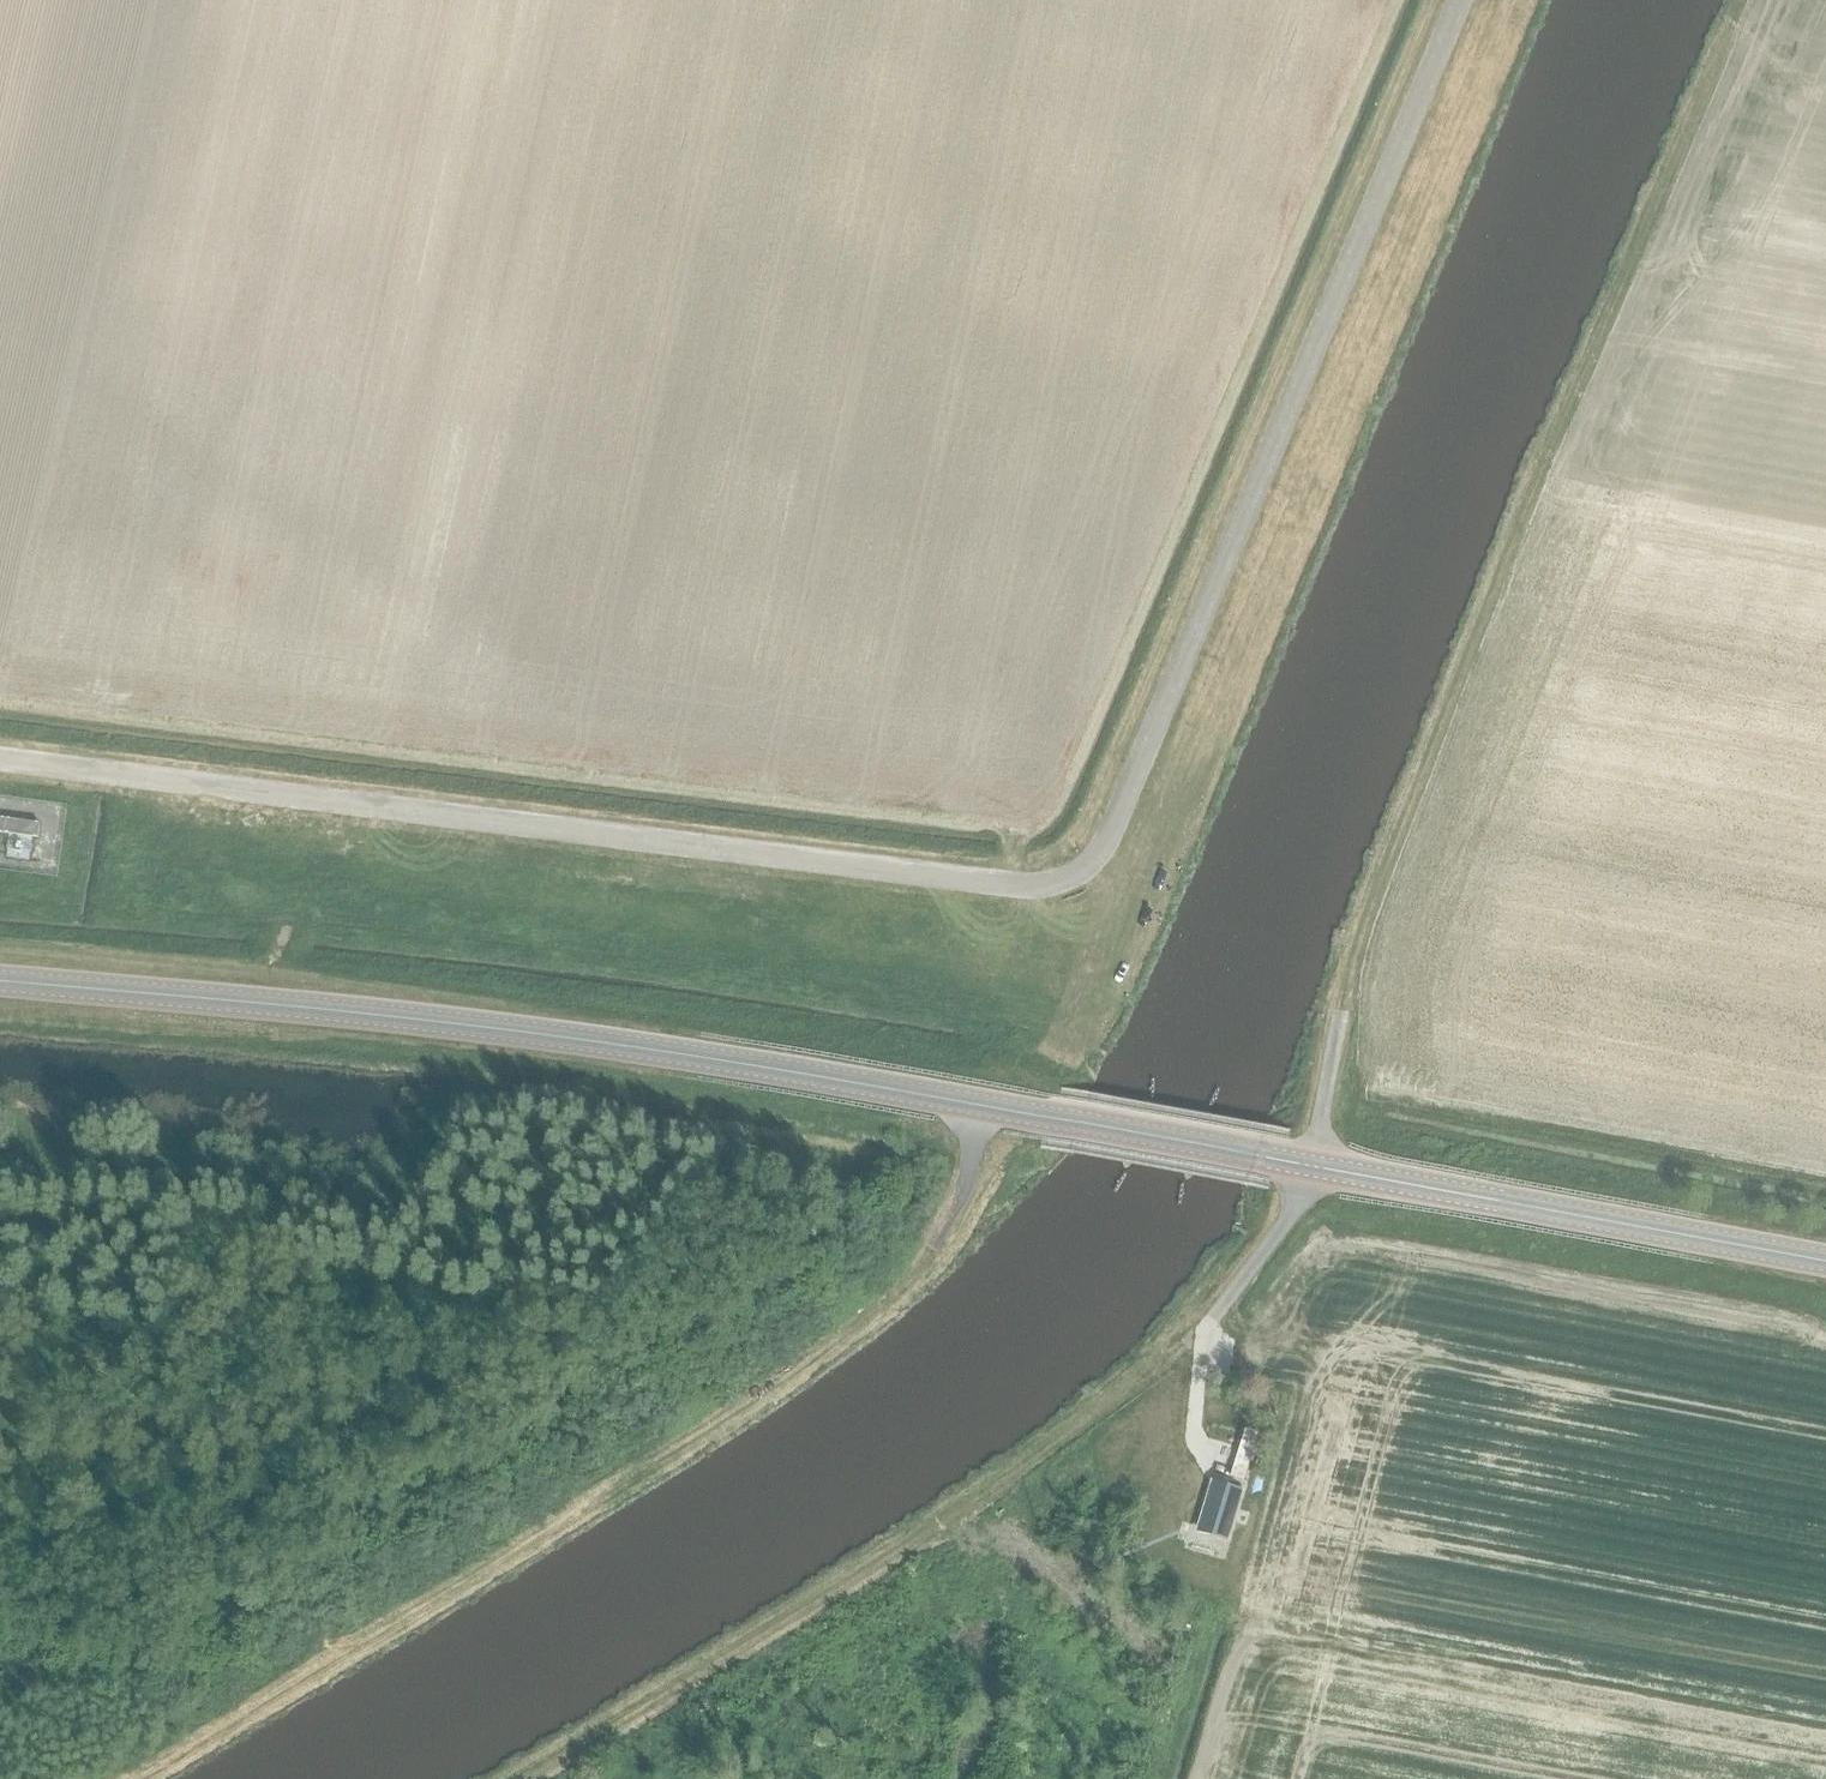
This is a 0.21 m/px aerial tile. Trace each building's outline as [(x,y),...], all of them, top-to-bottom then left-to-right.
[(6,818),(5,832),(39,837),(40,823),(6,818)] [(1260,1433),(1246,1429),(1231,1477),(1245,1481),(1260,1433)] [(1214,1484),(1200,1529),(1227,1537),(1240,1492),(1214,1484)]
